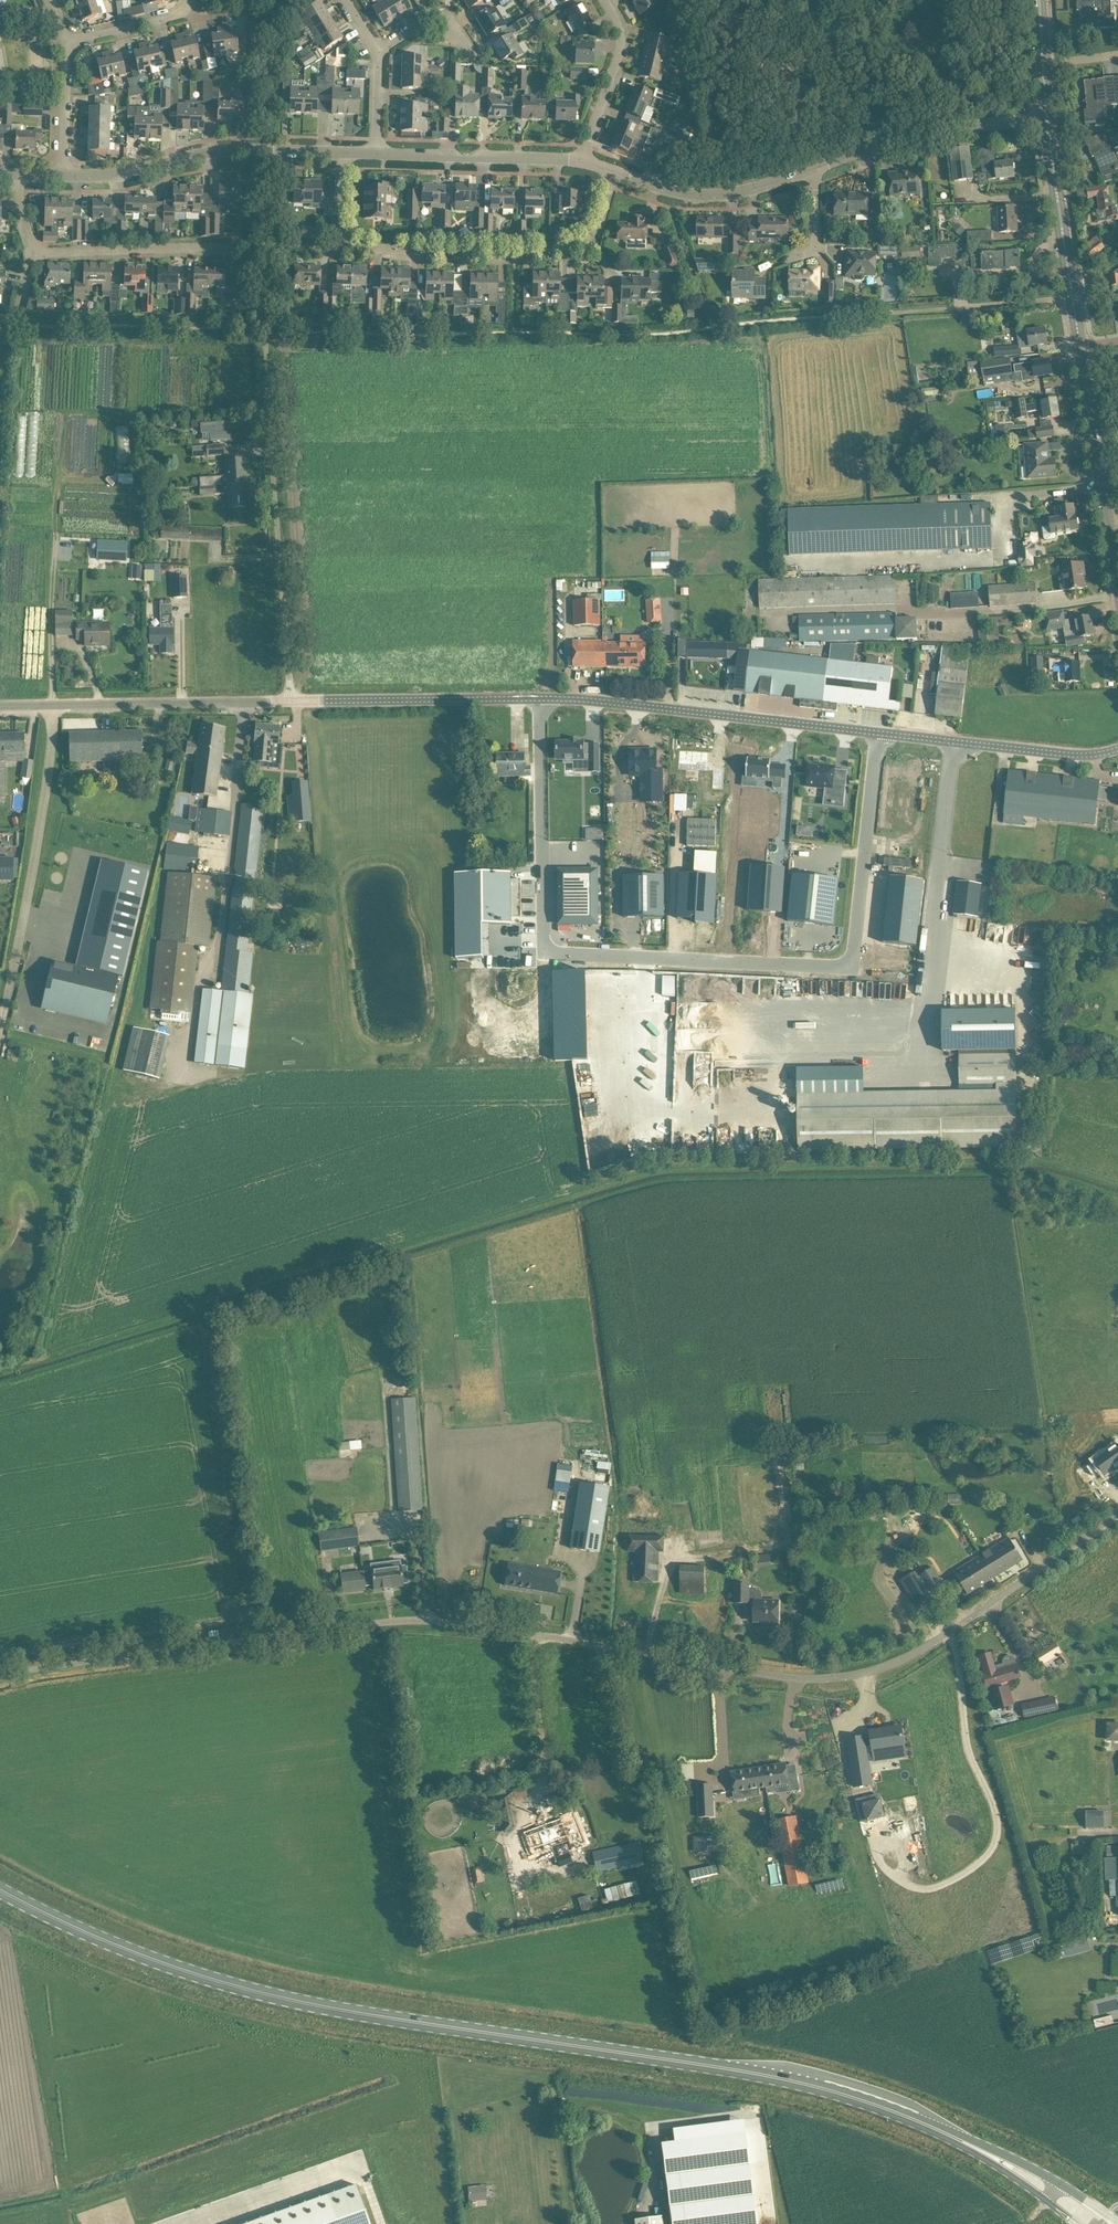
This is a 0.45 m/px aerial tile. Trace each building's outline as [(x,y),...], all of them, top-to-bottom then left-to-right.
[(95,4),(93,0),(75,0),(77,4),(71,6),(73,11),(95,4)] [(124,19),(145,14),(143,6),(131,9),(130,1),(128,2),(128,1),(128,0),(122,0),(124,19)] [(403,15),(393,0),(386,0),(382,2),(393,21),(403,15)] [(403,15),(412,9),(406,0),(393,0),(403,15)] [(479,3),(483,0),(466,0),(465,1),(469,8),(479,3)] [(649,9),(649,8),(659,2),(657,0),(631,0),(640,15),(649,9)] [(1077,4),(1077,11),(1083,11),(1083,18),(1080,18),(1081,29),(1115,28),(1114,15),(1112,15),(1111,0),(1104,0),(1104,2),(1082,2),(1082,3),(1077,4)] [(302,20),(304,24),(325,11),(319,1),(310,7),(301,13),(305,18),(302,19),(302,20)] [(393,21),(382,2),(381,1),(377,3),(378,6),(373,9),(384,27),(393,21)] [(97,10),(95,4),(73,11),(75,17),(80,15),(82,21),(102,15),(100,9),(97,10)] [(595,38),(588,26),(591,23),(587,16),(588,16),(581,4),(566,13),(577,31),(575,33),(577,37),(595,38)] [(27,19),(29,11),(3,6),(1,14),(27,19)] [(487,37),(496,31),(503,27),(497,18),(500,16),(495,8),(476,20),(487,37)] [(325,11),(300,26),(298,28),(300,32),(302,30),(302,31),(309,26),(312,32),(313,31),(331,20),(325,11)] [(541,28),(532,14),(526,17),(512,26),(517,33),(530,25),(534,32),(541,28)] [(317,42),(337,30),(331,20),(313,31),(316,37),(314,38),(317,42)] [(230,33),(229,27),(223,28),(226,52),(232,51),(232,54),(239,53),(236,32),(230,33)] [(207,59),(221,57),(220,53),(226,52),(223,28),(217,29),(218,34),(212,35),(213,49),(205,50),(207,59)] [(343,39),(337,30),(317,42),(319,46),(321,45),(325,50),(343,39)] [(188,39),(187,34),(181,35),(187,58),(192,56),(193,59),(200,58),(195,38),(188,39)] [(675,52),(676,48),(668,46),(670,39),(649,34),(647,45),(675,52)] [(176,64),(182,62),(181,59),(187,58),(181,35),(176,36),(177,42),(171,44),(176,64)] [(515,60),(523,55),(510,35),(493,46),(502,61),(512,55),(515,60)] [(570,45),(571,37),(561,37),(560,45),(570,45)] [(150,43),(144,44),(150,68),(151,68),(152,74),(160,72),(159,69),(163,68),(163,67),(167,66),(166,63),(164,52),(159,53),(158,47),(151,48),(150,43)] [(348,58),(348,43),(342,46),(336,50),(336,58),(348,58)] [(135,59),(129,61),(132,75),(139,73),(146,72),(145,69),(150,68),(144,44),(139,45),(140,51),(134,52),(135,59)] [(593,64),(594,44),(573,44),(573,54),(576,54),(576,64),(593,64)] [(673,56),(674,54),(675,52),(647,45),(644,55),(665,61),(666,55),(669,55),(673,56)] [(115,57),(113,51),(108,53),(113,75),(119,74),(119,77),(126,75),(121,55),(115,57)] [(102,81),(108,80),(107,77),(113,75),(108,53),(102,54),(103,60),(97,61),(102,81)] [(301,61),(305,68),(318,60),(313,53),(301,61)] [(671,73),(672,69),(666,67),(663,66),(665,61),(644,55),(641,67),(667,73),(671,73)] [(427,68),(427,63),(424,63),(424,56),(403,56),(403,67),(424,68),(427,68)] [(235,64),(221,68),(222,73),(237,70),(238,74),(245,72),(242,63),(235,64)] [(459,82),(460,76),(460,65),(451,64),(451,82),(459,82)] [(346,114),(346,96),(346,89),(333,89),(334,77),(334,67),(326,67),(326,76),(325,96),(333,96),(332,114),(346,114)] [(427,79),(427,74),(424,74),(424,68),(403,67),(403,78),(427,79)] [(639,77),(650,80),(659,82),(661,76),(664,76),(666,77),(667,73),(641,67),(639,77)] [(571,69),(571,79),(588,79),(588,69),(571,69)] [(365,80),(366,71),(347,70),(347,79),(365,80)] [(492,89),(492,71),(484,71),(483,89),(492,89)] [(525,91),(526,72),(517,71),(517,91),(525,91)] [(212,100),(213,72),(203,72),(203,81),(204,81),(203,100),(212,100)] [(304,113),(304,95),(298,94),(298,88),(292,88),(292,76),(283,76),(283,96),(291,96),(290,113),(304,113)] [(325,96),(326,76),(318,76),(317,88),(310,88),(310,95),(304,95),(304,113),(317,114),(317,95),(325,96)] [(1083,109),(1085,124),(1095,123),(1095,126),(1104,125),(1102,106),(1117,104),(1115,76),(1104,77),(1104,78),(1084,80),(1087,109),(1083,109)] [(426,83),(427,79),(403,78),(402,89),(423,90),(424,83),(426,83)] [(170,113),(171,79),(163,81),(163,90),(161,90),(161,106),(159,106),(159,109),(149,108),(148,127),(148,139),(161,140),(162,113),(170,113)] [(171,81),(171,79),(170,113),(178,113),(177,130),(190,130),(191,112),(186,112),(186,105),(178,105),(179,91),(179,81),(171,81)] [(104,90),(102,83),(89,87),(89,96),(95,95),(95,96),(99,96),(112,93),(111,89),(104,90)] [(647,107),(652,94),(635,87),(630,100),(647,107)] [(358,115),(359,90),(352,89),(352,96),(346,96),(346,114),(358,115)] [(468,96),(468,89),(457,89),(457,95),(456,95),(456,117),(478,118),(478,96),(468,96)] [(681,98),(658,90),(656,89),(653,97),(678,106),(681,98)] [(516,106),(516,90),(510,90),(510,100),(499,100),(499,96),(489,95),(489,118),(502,119),(502,117),(511,117),(511,106),(516,106)] [(114,105),(115,93),(112,93),(99,96),(95,96),(95,105),(108,105),(114,105)] [(571,102),(558,102),(558,100),(554,96),(549,95),(549,109),(556,109),(556,120),(575,121),(575,106),(579,106),(579,96),(571,96),(571,102)] [(544,120),(544,109),(544,102),(536,102),(536,98),(522,97),(522,119),(544,120)] [(242,123),(243,100),(236,99),(236,103),(219,103),(218,120),(235,121),(235,123),(242,123)] [(649,124),(654,111),(647,108),(647,107),(630,100),(625,112),(642,119),(641,121),(649,124)] [(35,132),(26,132),(26,128),(24,125),(12,125),(13,105),(3,105),(3,114),(3,125),(11,126),(11,136),(16,136),(16,149),(35,150),(35,140),(41,140),(41,131),(35,131),(35,132)] [(42,116),(42,106),(25,105),(24,115),(42,116)] [(427,114),(427,106),(402,105),(402,118),(420,119),(421,113),(427,114)] [(203,131),(204,106),(197,106),(197,112),(191,112),(190,130),(203,131)] [(113,132),(113,123),(119,123),(119,114),(113,114),(114,108),(81,107),(81,114),(90,114),(90,131),(85,131),(85,128),(81,128),(81,135),(85,135),(85,140),(81,140),(80,146),(85,146),(85,143),(89,144),(89,152),(109,153),(109,144),(113,144),(113,138),(116,138),(116,132),(113,132)] [(148,139),(148,127),(149,108),(136,108),(136,107),(128,107),(127,130),(135,131),(135,139),(148,139)] [(427,132),(427,125),(420,125),(420,119),(402,118),(401,131),(427,132)] [(448,133),(448,119),(437,119),(437,132),(448,133)] [(618,129),(616,134),(633,141),(640,144),(645,145),(649,135),(637,131),(638,128),(621,121),(618,129)] [(682,131),(679,139),(683,141),(687,142),(691,134),(682,131)] [(1110,137),(1107,132),(1086,141),(1090,150),(1091,149),(1094,155),(1093,156),(1094,157),(1102,175),(1117,169),(1117,157),(1115,149),(1117,148),(1117,133),(1110,137)] [(664,133),(661,140),(669,144),(680,148),(683,141),(679,139),(667,134),(664,133)] [(638,150),(640,144),(633,141),(616,134),(611,146),(628,153),(631,147),(638,150)] [(955,182),(973,180),(969,149),(951,151),(955,182)] [(995,164),(993,149),(980,150),(983,174),(988,173),(989,180),(1004,178),(1015,177),(1013,162),(995,164)] [(655,165),(667,157),(653,152),(649,163),(655,165)] [(891,197),(921,194),(919,171),(889,174),(891,197)] [(294,203),(321,204),(321,182),(295,181),(294,203)] [(392,196),(392,185),(376,185),(375,188),(365,188),(365,203),(385,204),(385,196),(392,196)] [(444,208),(445,198),(445,187),(432,187),(432,185),(423,185),(422,203),(437,204),(436,208),(444,208)] [(1115,190),(1114,185),(1087,189),(1089,198),(1097,196),(1100,212),(1106,211),(1107,218),(1114,217),(1114,220),(1117,219),(1117,204),(1117,199),(1116,199),(1115,190)] [(241,206),(241,198),(242,186),(220,186),(219,209),(229,209),(229,206),(241,206)] [(456,203),(455,212),(465,212),(466,204),(475,204),(475,203),(476,197),(476,186),(456,186),(456,197),(456,203)] [(164,214),(164,224),(173,224),(174,220),(186,220),(187,213),(187,207),(188,188),(172,188),(172,195),(174,195),(174,206),(164,206),(164,214)] [(187,207),(187,213),(199,214),(199,220),(202,220),(201,237),(209,237),(209,235),(210,219),(207,219),(207,207),(200,206),(200,196),(203,196),(203,195),(203,188),(188,188),(187,207)] [(541,191),(540,189),(536,189),(535,191),(525,191),(525,215),(534,216),(534,209),(543,210),(543,191),(541,191)] [(513,216),(513,210),(513,191),(491,190),(491,209),(503,209),(503,216),(513,216)] [(417,205),(417,192),(408,191),(407,205),(417,205)] [(581,202),(581,193),(563,192),(563,197),(555,196),(555,214),(563,215),(563,213),(577,214),(578,210),(579,210),(579,202),(581,202)] [(868,216),(869,194),(836,193),(835,215),(868,216)] [(117,222),(117,240),(125,240),(126,223),(126,219),(133,219),(133,214),(141,214),(141,198),(125,198),(125,211),(117,211),(117,222)] [(141,198),(141,214),(149,214),(148,219),(156,219),(155,239),(163,239),(163,224),(164,224),(164,214),(156,213),(156,198),(141,198)] [(44,200),(43,208),(46,208),(45,226),(52,226),(52,234),(58,234),(59,229),(59,201),(44,200)] [(59,201),(59,229),(65,229),(65,226),(73,226),(73,242),(81,242),(81,235),(82,221),(82,216),(82,209),(74,209),(75,201),(59,201)] [(112,224),(111,212),(111,201),(93,201),(93,219),(105,218),(105,224),(112,224)] [(0,226),(0,233),(8,233),(9,219),(1,219),(1,203),(0,203),(0,226)] [(391,219),(391,212),(385,212),(385,204),(365,203),(364,219),(391,219)] [(417,220),(417,205),(407,205),(407,220),(417,220)] [(1015,223),(1014,207),(998,208),(999,233),(1018,232),(1017,222),(1015,223)] [(474,212),(474,228),(483,229),(483,210),(475,210),(474,210),(474,212)] [(450,229),(451,212),(440,212),(439,229),(450,229)] [(209,235),(209,237),(210,237),(210,235),(219,235),(220,215),(211,215),(211,219),(210,219),(209,235)] [(81,235),(81,242),(89,242),(90,216),(82,216),(82,221),(81,235)] [(630,223),(617,223),(617,224),(615,224),(615,242),(619,242),(619,240),(637,240),(637,247),(644,247),(644,240),(646,240),(646,224),(644,223),(644,218),(630,218),(630,223)] [(723,238),(723,229),(724,218),(699,218),(698,238),(723,238)] [(789,229),(789,219),(759,218),(759,225),(749,225),(749,241),(760,241),(760,238),(779,238),(779,240),(794,241),(794,229),(789,229)] [(525,240),(526,222),(518,222),(517,238),(516,238),(516,246),(525,244),(525,240)] [(302,228),(302,238),(320,238),(320,228),(302,228)] [(968,243),(992,242),(992,231),(968,232),(968,243)] [(876,243),(877,233),(865,232),(865,243),(876,243)] [(729,255),(729,260),(733,260),(737,260),(738,260),(738,255),(738,254),(738,251),(739,237),(730,237),(729,254),(729,255)] [(909,237),(901,237),(901,245),(909,245),(909,237)] [(1104,247),(1098,239),(1084,250),(1090,258),(1104,247)] [(929,266),(942,265),(941,259),(970,257),(969,244),(934,246),(935,258),(929,258),(929,266)] [(899,256),(899,247),(879,246),(879,256),(899,256)] [(679,267),(677,262),(671,247),(663,250),(669,265),(670,265),(672,269),(679,267)] [(738,255),(738,260),(740,260),(748,260),(747,255),(744,251),(738,251),(738,254),(738,255)] [(1019,256),(1019,252),(1006,252),(1006,253),(994,254),(994,253),(982,253),(983,270),(1009,269),(1009,268),(1019,267),(1019,259),(1020,259),(1020,256),(1019,256)] [(876,276),(876,254),(847,253),(847,278),(853,278),(853,279),(856,281),(863,281),(865,279),(865,276),(876,276)] [(698,271),(714,271),(715,260),(694,260),(698,271)] [(70,284),(70,276),(70,265),(48,265),(48,271),(45,272),(45,286),(55,287),(55,284),(70,284)] [(98,285),(98,266),(82,266),(82,273),(85,273),(84,282),(75,282),(75,293),(75,300),(86,301),(86,291),(92,291),(92,284),(98,285)] [(120,291),(120,286),(110,285),(110,274),(113,274),(113,266),(98,266),(98,285),(104,285),(103,291),(103,296),(110,297),(110,302),(111,302),(115,302),(120,302),(120,299),(120,291)] [(320,285),(321,278),(321,267),(294,266),(294,285),(320,285)] [(121,282),(121,286),(125,286),(136,286),(136,291),(136,292),(140,293),(140,298),(144,298),(143,313),(152,314),(153,297),(149,297),(150,278),(145,278),(145,268),(135,267),(126,267),(125,278),(125,282),(121,282)] [(352,286),(352,268),(337,267),(336,285),(329,285),(329,297),(329,302),(329,313),(329,316),(328,327),(335,327),(336,313),(336,298),(336,295),(342,295),(342,299),(346,298),(351,296),(351,286),(352,286)] [(177,291),(178,280),(178,269),(158,268),(157,293),(169,294),(169,291),(177,291)] [(366,297),(367,268),(352,268),(352,286),(352,295),(359,295),(359,296),(366,297)] [(820,279),(820,268),(809,268),(809,271),(790,271),(790,282),(790,290),(790,297),(798,297),(798,294),(806,294),(807,290),(819,290),(820,279)] [(210,287),(211,270),(195,269),(194,294),(203,294),(203,291),(210,292),(210,287)] [(381,280),(381,289),(390,289),(390,296),(395,296),(396,270),(382,269),(381,280)] [(754,279),(755,269),(744,269),(744,272),(734,272),(733,293),(749,293),(749,298),(765,299),(766,279),(754,279)] [(233,282),(225,282),(226,270),(211,270),(210,287),(217,287),(217,294),(232,295),(232,301),(241,301),(241,293),(242,282),(233,282)] [(396,270),(395,296),(401,296),(401,299),(409,299),(409,302),(409,314),(417,315),(417,310),(417,293),(409,293),(409,290),(410,281),(410,270),(396,270)] [(417,293),(417,310),(426,311),(427,300),(434,300),(434,293),(439,293),(440,275),(427,274),(426,291),(417,291),(417,293)] [(546,299),(547,281),(547,274),(533,274),(533,289),(531,289),(524,289),(524,312),(530,312),(529,308),(531,308),(531,307),(535,307),(535,303),(546,304),(546,299)] [(568,312),(568,301),(568,294),(559,294),(559,274),(547,274),(547,281),(546,299),(559,300),(559,312),(568,312)] [(439,293),(439,300),(445,300),(452,300),(451,305),(455,305),(454,315),(461,315),(461,307),(462,294),(453,293),(453,275),(440,275),(439,293)] [(484,276),(471,276),(470,292),(464,292),(464,301),(484,301),(484,276)] [(505,314),(505,305),(506,294),(497,294),(497,277),(484,276),(484,301),(484,304),(488,305),(488,307),(497,307),(497,313),(505,314)] [(590,298),(590,279),(577,279),(577,295),(568,294),(568,301),(568,312),(577,312),(578,307),(590,307),(590,298)] [(590,279),(590,298),(596,298),(596,308),(612,308),(612,289),(603,289),(604,280),(590,279)] [(649,280),(622,280),(622,300),(649,300),(649,293),(661,293),(661,282),(649,282),(649,280)] [(834,307),(834,290),(826,290),(825,306),(834,307)] [(380,312),(381,299),(381,292),(373,291),(373,299),(373,312),(380,312)] [(329,313),(329,302),(329,297),(328,297),(328,292),(320,292),(319,309),(312,309),(312,315),(319,316),(319,324),(319,327),(328,327),(329,316),(329,313)] [(194,315),(195,295),(187,295),(187,300),(186,315),(194,315)] [(177,315),(186,315),(187,300),(177,299),(177,315)] [(54,310),(54,302),(38,301),(38,310),(54,310)] [(621,326),(621,323),(622,306),(613,306),(613,325),(621,326)] [(1047,344),(1045,329),(1017,333),(1018,342),(1021,342),(1021,348),(1036,345),(1047,344)] [(995,357),(1021,355),(1020,346),(994,348),(995,357)] [(984,378),(1012,374),(1010,359),(981,363),(984,378)] [(1052,375),(1050,360),(1022,364),(1014,365),(1016,374),(1022,373),(1023,382),(1036,380),(1036,377),(1052,375)] [(968,378),(979,377),(978,362),(967,363),(968,378)] [(923,397),(940,395),(939,388),(922,389),(923,397)] [(1009,397),(1009,389),(984,390),(984,397),(1009,397)] [(1026,405),(1025,400),(1014,402),(1017,420),(1029,418),(1028,413),(1039,411),(1041,420),(1045,419),(1059,417),(1056,400),(1042,402),(1042,403),(1026,405)] [(995,402),(987,403),(987,411),(996,410),(995,402)] [(230,421),(201,424),(202,433),(210,432),(211,441),(231,440),(230,421)] [(1035,429),(1028,430),(1030,440),(1037,439),(1055,436),(1053,426),(1052,427),(1041,428),(1035,429)] [(128,427),(117,427),(118,462),(129,462),(128,427)] [(1049,459),(1048,443),(1025,445),(1027,479),(1057,477),(1056,459),(1049,459)] [(193,456),(225,455),(224,446),(193,447),(193,456)] [(949,449),(953,458),(961,454),(958,446),(949,449)] [(193,487),(200,487),(246,483),(245,460),(225,461),(227,476),(193,479),(193,487)] [(146,481),(155,480),(154,468),(145,469),(146,481)] [(248,507),(246,483),(200,487),(200,496),(228,495),(229,508),(248,507)] [(1030,502),(1022,504),(1026,523),(1034,522),(1030,502)] [(783,556),(790,556),(992,549),(991,503),(788,510),(781,510),(783,556)] [(1075,515),(1074,505),(1055,508),(1057,518),(1050,519),(1051,527),(1043,528),(1044,535),(1044,539),(1046,540),(1055,539),(1056,537),(1055,533),(1078,530),(1076,515),(1075,515)] [(221,541),(221,530),(161,528),(161,538),(221,541)] [(100,539),(99,559),(127,560),(128,541),(100,539)] [(1034,543),(1020,543),(1021,550),(1022,567),(1035,566),(1035,561),(1034,543)] [(651,569),(670,568),(670,551),(651,551),(651,569)] [(1062,566),(1066,591),(1085,588),(1083,572),(1085,572),(1084,563),(1062,566)] [(146,564),(146,570),(154,570),(155,570),(155,574),(161,575),(161,571),(161,564),(146,564)] [(218,582),(223,582),(223,579),(234,578),(233,568),(219,569),(219,575),(218,575),(218,582)] [(895,577),(784,581),(783,574),(777,574),(777,581),(759,581),(760,609),(896,605),(895,577)] [(173,598),(188,598),(187,576),(172,577),(173,598)] [(991,608),(1037,604),(1035,583),(989,588),(991,608)] [(952,609),(979,608),(978,592),(951,594),(952,609)] [(647,622),(662,622),(661,597),(646,598),(647,622)] [(574,626),(600,626),(600,600),(573,601),(574,626)] [(56,624),(72,624),(72,611),(55,611),(56,624)] [(1046,631),(1066,628),(1063,612),(1044,615),(1046,631)] [(172,654),(172,645),(173,645),(172,614),(163,615),(163,627),(150,627),(150,645),(160,645),(160,654),(172,654)] [(897,619),(897,614),(799,617),(793,617),(793,624),(800,624),(800,634),(790,634),(790,639),(800,639),(800,642),(898,640),(918,640),(917,619),(897,619)] [(1073,636),(1066,637),(1068,647),(1085,644),(1083,637),(1094,635),(1091,616),(1080,618),(1075,619),(1070,620),(1073,636)] [(109,646),(109,635),(109,623),(77,623),(77,626),(77,637),(85,637),(85,646),(109,646)] [(999,636),(1013,636),(1012,624),(999,624),(999,636)] [(575,656),(574,667),(607,667),(608,643),(608,638),(603,638),(603,642),(575,642),(575,656)] [(678,642),(678,657),(686,658),(728,659),(738,660),(737,660),(736,675),(728,674),(727,680),(726,691),(746,693),(755,694),(756,686),(747,685),(751,650),(752,638),(742,638),(738,638),(738,639),(738,643),(728,643),(687,642),(687,640),(678,640),(678,642)] [(608,643),(607,667),(646,667),(646,656),(646,644),(645,644),(621,643),(620,643),(620,641),(617,641),(617,643),(608,643)] [(751,650),(747,685),(756,686),(755,694),(801,699),(800,707),(837,711),(838,706),(838,704),(900,711),(901,703),(889,701),(893,668),(879,666),(880,658),(867,656),(866,665),(853,663),(855,644),(831,644),(829,660),(827,660),(751,650)] [(962,718),(963,707),(970,649),(943,646),(935,715),(962,718)] [(1033,673),(1043,673),(1043,658),(1032,658),(1033,673)] [(1081,682),(1080,663),(1066,663),(1066,664),(1054,664),(1054,672),(1058,672),(1059,682),(1066,681),(1066,682),(1081,682)] [(256,735),(253,760),(260,760),(260,767),(280,769),(282,743),(278,743),(279,737),(280,726),(257,724),(256,735)] [(216,796),(223,739),(225,728),(201,725),(199,744),(188,742),(187,752),(198,754),(192,793),(216,796)] [(122,771),(121,757),(143,756),(142,731),(69,734),(70,762),(104,761),(104,772),(122,771)] [(0,734),(0,804),(6,803),(5,763),(5,753),(25,753),(25,745),(25,733),(0,734)] [(557,742),(557,760),(565,760),(565,763),(573,763),(591,763),(591,771),(599,771),(599,754),(584,754),(584,744),(584,742),(579,742),(579,740),(571,741),(571,742),(557,742)] [(682,750),(680,769),(715,771),(713,789),(724,790),(726,766),(717,765),(718,757),(713,758),(713,753),(682,750)] [(631,754),(631,772),(645,772),(646,801),(662,801),(662,773),(662,770),(656,770),(656,753),(631,754)] [(509,754),(498,754),(498,767),(518,767),(518,772),(518,776),(532,776),(532,767),(532,766),(525,766),(525,755),(509,756),(509,754)] [(168,759),(167,763),(165,770),(172,771),(174,761),(168,759)] [(747,777),(747,778),(769,779),(774,780),(773,788),(782,789),(782,785),(783,778),(783,776),(778,776),(778,775),(779,767),(771,767),(771,765),(771,760),(748,759),(747,774),(747,777)] [(31,780),(33,761),(23,760),(21,779),(31,780)] [(810,765),(807,785),(818,786),(818,788),(825,788),(829,789),(828,795),(842,797),(842,802),(844,803),(846,783),(834,781),(835,769),(835,767),(825,766),(825,767),(810,765)] [(1024,816),(1095,824),(1100,781),(1009,771),(1004,814),(1024,816)] [(289,823),(311,821),(309,795),(287,797),(289,823)] [(252,954),(247,953),(253,887),(252,887),(253,870),(255,870),(261,810),(240,808),(235,868),(236,868),(234,886),(233,885),(228,931),(221,991),(204,989),(196,1061),(244,1067),(253,995),(248,994),(252,954)] [(228,836),(231,813),(198,809),(195,832),(228,836)] [(1023,825),(1024,816),(1004,814),(1003,823),(1023,825)] [(188,835),(191,822),(170,817),(167,830),(188,835)] [(20,818),(12,821),(15,829),(22,826),(20,818)] [(278,863),(278,842),(268,841),(268,863),(278,863)] [(195,874),(195,871),(199,847),(168,843),(164,870),(195,874)] [(13,880),(13,858),(0,858),(0,880),(13,880)] [(700,874),(677,874),(680,918),(700,918),(703,918),(703,925),(714,925),(715,859),(700,858),(700,874)] [(102,860),(76,968),(85,970),(118,978),(122,979),(147,871),(102,860)] [(558,870),(559,925),(598,925),(598,870),(558,870)] [(511,872),(456,873),(457,958),(484,958),(484,925),(512,924),(512,917),(522,917),(521,880),(511,880),(511,872)] [(167,873),(160,941),(157,941),(150,1008),(161,1009),(161,1014),(162,1014),(161,1020),(177,1021),(178,1015),(179,1016),(179,1012),(191,1013),(198,947),(209,948),(217,878),(167,873)] [(752,874),(750,921),(780,921),(783,874),(752,874)] [(839,879),(793,874),(788,921),(834,926),(839,879)] [(664,876),(625,877),(625,918),(665,918),(664,876)] [(891,877),(884,943),(917,946),(924,881),(891,877)] [(958,881),(953,915),(978,918),(982,884),(958,881)] [(1095,883),(1093,893),(1117,897),(1117,887),(1095,883)] [(53,962),(43,1005),(107,1021),(118,978),(85,970),(76,968),(53,962)] [(484,973),(485,1052),(508,1052),(530,1052),(529,972),(506,972),(484,973)] [(674,996),(675,977),(663,977),(662,995),(674,996)] [(959,1051),(1016,1050),(1015,1009),(941,1010),(942,1051),(959,1051)] [(168,1036),(165,1035),(153,1032),(135,1028),(125,1071),(158,1079),(168,1036)] [(864,1068),(798,1069),(799,1150),(1017,1147),(1016,1050),(959,1051),(959,1084),(996,1084),(996,1092),(864,1094),(864,1068)] [(794,1149),(793,1139),(777,1139),(777,1150),(794,1149)] [(391,1400),(398,1511),(422,1510),(415,1399),(391,1400)] [(610,1448),(595,1449),(596,1477),(615,1476),(614,1466),(610,1466),(610,1448)] [(555,1459),(545,1460),(547,1486),(557,1485),(556,1472),(555,1459)] [(1086,1479),(1095,1493),(1108,1485),(1110,1488),(1117,1484),(1117,1461),(1086,1479)] [(580,1483),(570,1548),(599,1552),(608,1488),(580,1483)] [(565,1485),(557,1485),(558,1506),(558,1507),(566,1507),(565,1485)] [(948,1504),(960,1503),(960,1495),(948,1496),(948,1504)] [(934,1505),(923,1509),(924,1510),(928,1519),(938,1515),(934,1505)] [(1024,1518),(1022,1514),(1006,1523),(1012,1533),(1032,1521),(1029,1515),(1024,1518)] [(321,1551),(360,1546),(357,1528),(319,1533),(321,1551)] [(658,1583),(659,1552),(664,1552),(664,1536),(630,1535),(629,1551),(635,1551),(633,1582),(658,1583)] [(990,1549),(981,1554),(995,1577),(1023,1560),(1018,1551),(1011,1540),(1009,1537),(990,1549)] [(981,1554),(954,1571),(962,1585),(968,1594),(995,1577),(981,1554)] [(406,1566),(401,1566),(391,1568),(390,1562),(380,1563),(381,1569),(372,1570),(372,1574),(363,1576),(363,1572),(343,1575),(341,1575),(343,1593),(365,1590),(365,1587),(374,1585),(374,1590),(403,1586),(403,1584),(408,1583),(406,1566)] [(504,1585),(557,1594),(560,1572),(508,1563),(504,1585)] [(705,1593),(705,1582),(706,1568),(681,1566),(680,1592),(705,1593)] [(928,1588),(940,1580),(933,1568),(920,1577),(928,1588)] [(915,1570),(903,1577),(919,1601),(931,1593),(928,1588),(920,1577),(915,1570)] [(736,1585),(735,1592),(735,1603),(749,1604),(749,1598),(754,1598),(754,1622),(761,1622),(761,1623),(764,1623),(764,1626),(779,1626),(779,1615),(780,1601),(762,1600),(762,1593),(759,1590),(749,1589),(749,1585),(736,1585)] [(1081,1642),(1076,1647),(1080,1651),(1084,1646),(1081,1642)] [(1042,1666),(1062,1653),(1055,1643),(1035,1656),(1042,1666)] [(1005,1668),(996,1671),(991,1653),(980,1656),(986,1675),(984,1675),(987,1686),(989,1685),(996,1708),(1014,1702),(1009,1685),(1003,1686),(1002,1681),(1020,1675),(1018,1667),(1016,1662),(1015,1660),(1012,1658),(1010,1658),(1007,1659),(1005,1660),(1004,1663),(1004,1666),(1005,1668)] [(831,1716),(847,1713),(844,1699),(828,1702),(831,1716)] [(1044,1700),(1035,1702),(1038,1714),(1046,1712),(1044,1700)] [(1107,1741),(1117,1742),(1117,1723),(1107,1723),(1107,1741)] [(865,1737),(848,1739),(855,1787),(872,1784),(869,1762),(886,1759),(884,1749),(897,1747),(898,1757),(906,1756),(902,1727),(871,1732),(871,1738),(865,1739),(865,1737)] [(797,1775),(788,1777),(786,1763),(779,1764),(763,1766),(763,1769),(767,1787),(768,1793),(776,1792),(775,1786),(789,1784),(790,1792),(800,1791),(797,1775)] [(749,1790),(750,1796),(761,1794),(760,1788),(767,1787),(763,1769),(756,1770),(732,1773),(735,1791),(749,1790)] [(512,1791),(494,1795),(502,1831),(516,1827),(519,1822),(512,1791)] [(699,1794),(698,1794),(699,1818),(714,1817),(713,1793),(712,1793),(712,1796),(699,1796),(699,1794)] [(878,1795),(856,1800),(862,1822),(865,1821),(883,1816),(878,1795)] [(1086,1811),(1086,1829),(1104,1828),(1104,1818),(1096,1818),(1096,1811),(1086,1811)] [(586,1843),(573,1812),(559,1817),(560,1819),(524,1832),(531,1854),(567,1840),(571,1849),(586,1843)] [(789,1885),(808,1881),(796,1816),(777,1820),(789,1885)] [(715,1837),(695,1838),(695,1851),(716,1850),(715,1837)] [(640,1843),(593,1853),(596,1871),(604,1869),(644,1860),(640,1843)] [(1105,1858),(1106,1880),(1110,1880),(1117,1880),(1117,1857),(1107,1858),(1105,1858)] [(474,1884),(475,1884),(482,1882),(479,1869),(471,1871),(474,1884)] [(1094,2028),(1112,2023),(1110,2016),(1092,2020),(1094,2028)] [(743,2134),(661,2144),(671,2223),(755,2223),(743,2134)] [(356,2184),(327,2194),(253,2221),(245,2223),(370,2223),(356,2184)] [(485,2185),(468,2185),(468,2201),(485,2200),(485,2185)]
